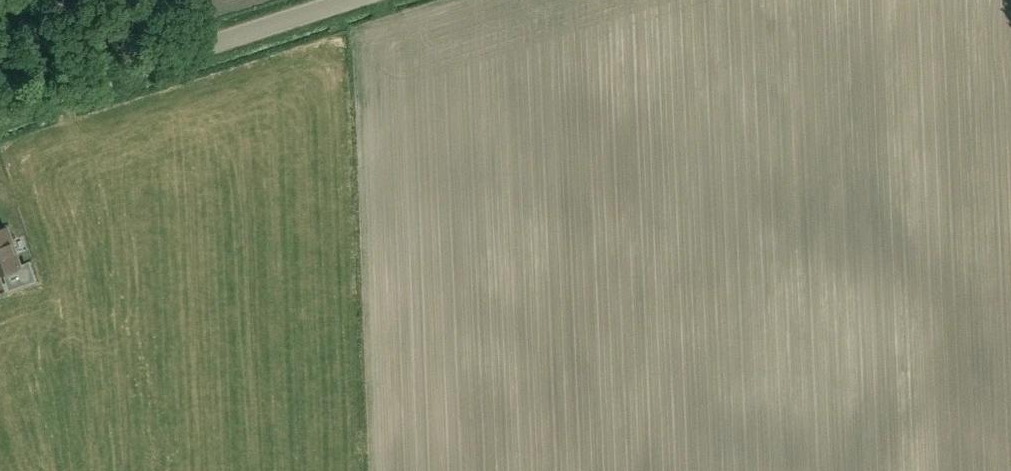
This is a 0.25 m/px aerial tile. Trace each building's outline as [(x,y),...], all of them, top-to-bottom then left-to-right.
[(6,272),(22,266),(8,227),(0,230),(0,274),(6,272)] [(22,266),(6,272),(11,287),(34,279),(28,264),(22,266)]
